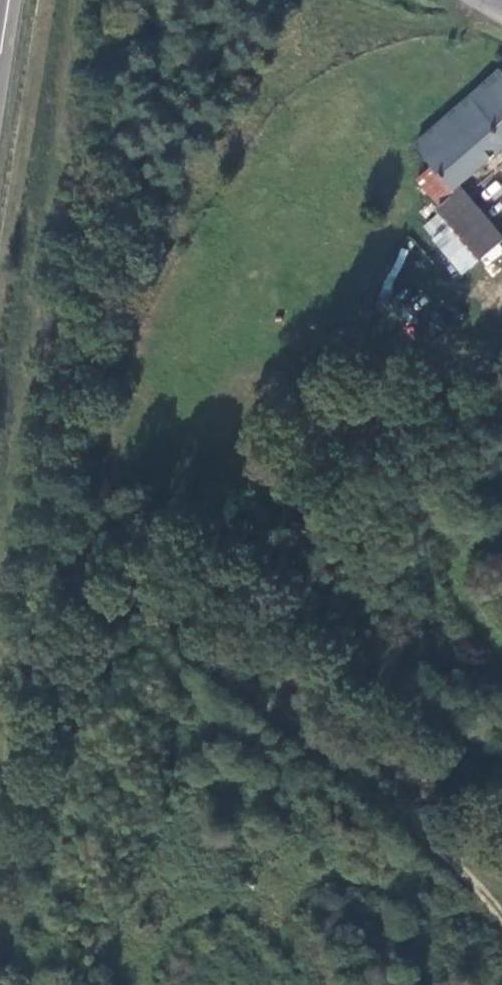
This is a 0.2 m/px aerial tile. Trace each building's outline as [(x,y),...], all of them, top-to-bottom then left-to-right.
[(501,69),(415,143),(432,165),(419,179),(433,195),(448,182),(452,187),(501,146),(501,71),(501,69)] [(438,209),(478,260),(501,239),(501,236),(461,188),(438,209)]
